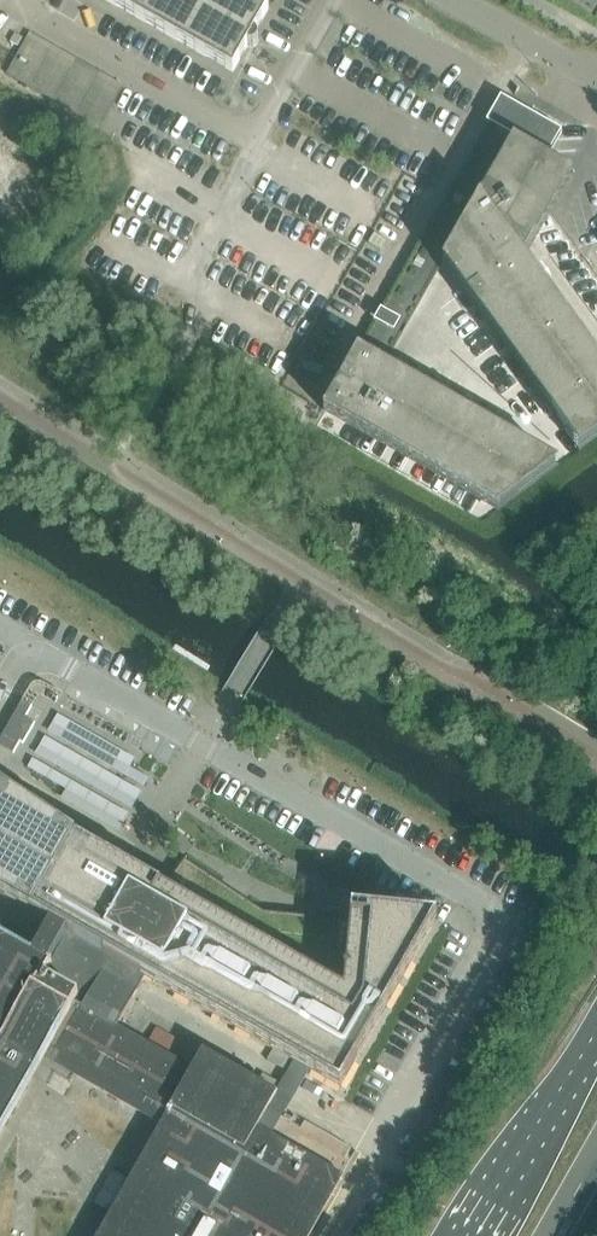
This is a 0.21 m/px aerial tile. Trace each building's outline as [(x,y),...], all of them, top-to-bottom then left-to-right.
[(237,84),(251,59),(261,56),(258,46),(273,20),(237,0),(87,0),(237,84)] [(29,243),(65,205),(41,180),(52,167),(0,118),(0,216),(29,243)] [(513,139),(442,263),(579,449),(579,450),(580,451),(596,438),(596,357),(525,259),(550,215),(551,214),(574,173),(547,158),(513,139)] [(497,510),(497,511),(559,465),(558,465),(384,366),(359,352),(358,351),(326,408),(324,412),(325,413),(496,510),(497,510)] [(13,754),(20,742),(23,743),(35,723),(25,718),(32,706),(22,701),(0,741),(0,746),(13,754)] [(341,1179),(254,1129),(264,1112),(273,1095),(202,1054),(192,1072),(179,1065),(146,1046),(133,1039),(115,1029),(145,977),(340,1088),(431,929),(264,912),(184,859),(156,899),(132,885),(99,867),(111,851),(0,775),(0,895),(50,923),(38,945),(31,957),(0,940),(0,1135),(44,1057),(164,1126),(101,1235),(308,1235),(341,1179)] [(273,1093),(279,1083),(262,1074),(256,1084),(273,1093)]
